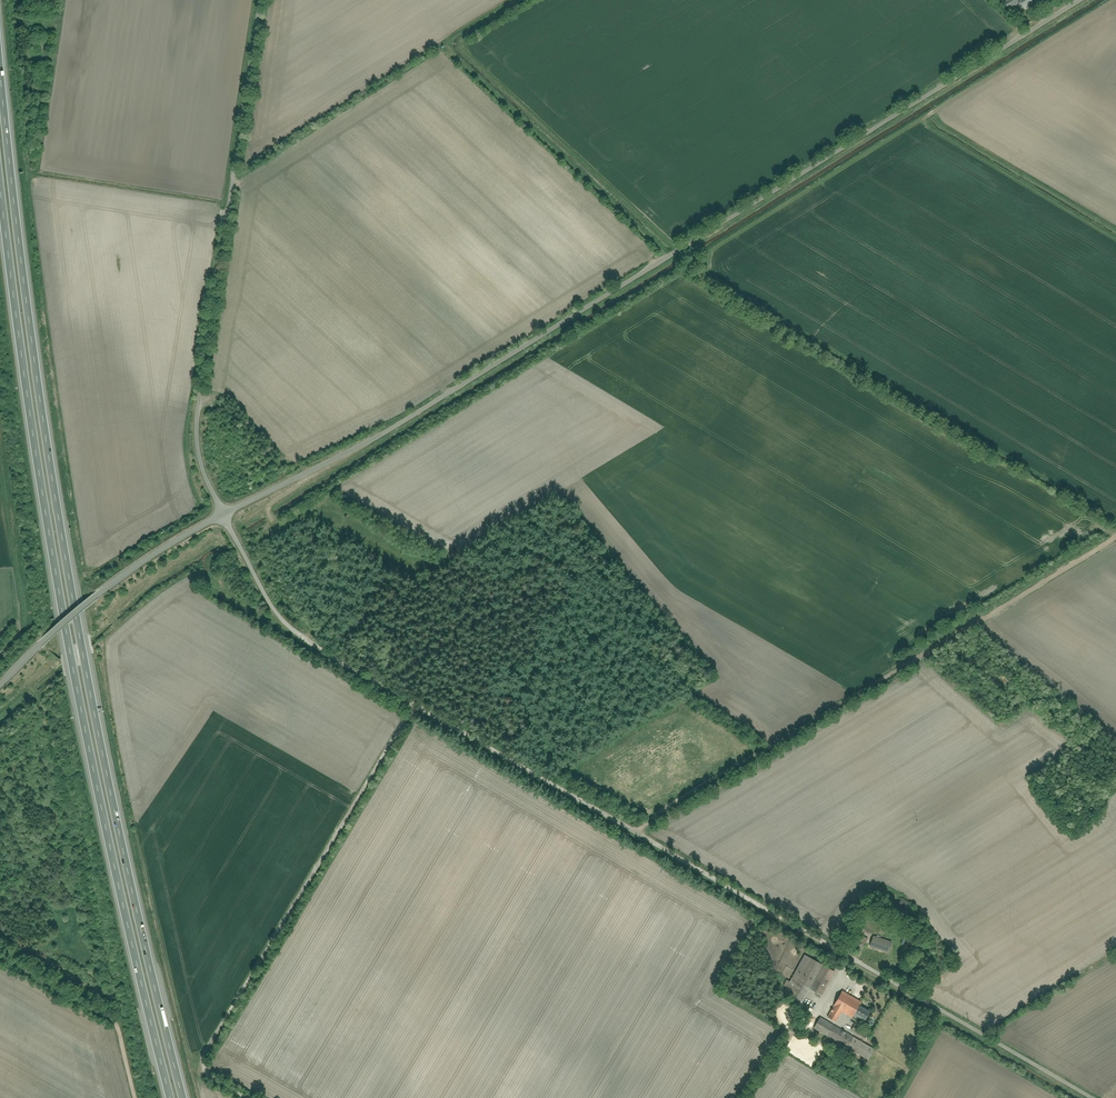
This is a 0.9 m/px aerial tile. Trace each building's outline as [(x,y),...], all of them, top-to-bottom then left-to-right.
[(1009,10),(1023,2),(1026,8),(1034,4),(1032,0),(1004,0),(1009,10)] [(903,897),(899,906),(907,910),(911,901),(903,897)] [(874,937),(871,946),(888,952),(891,943),(874,937)] [(794,977),(811,987),(823,964),(806,955),(794,977)] [(811,990),(822,996),(835,971),(824,965),(811,990)] [(833,1008),(852,1018),(861,1001),(842,991),(833,1008)] [(859,1005),(854,1014),(866,1021),(871,1011),(859,1005)] [(816,1031),(868,1059),(874,1048),(822,1020),(816,1031)]
